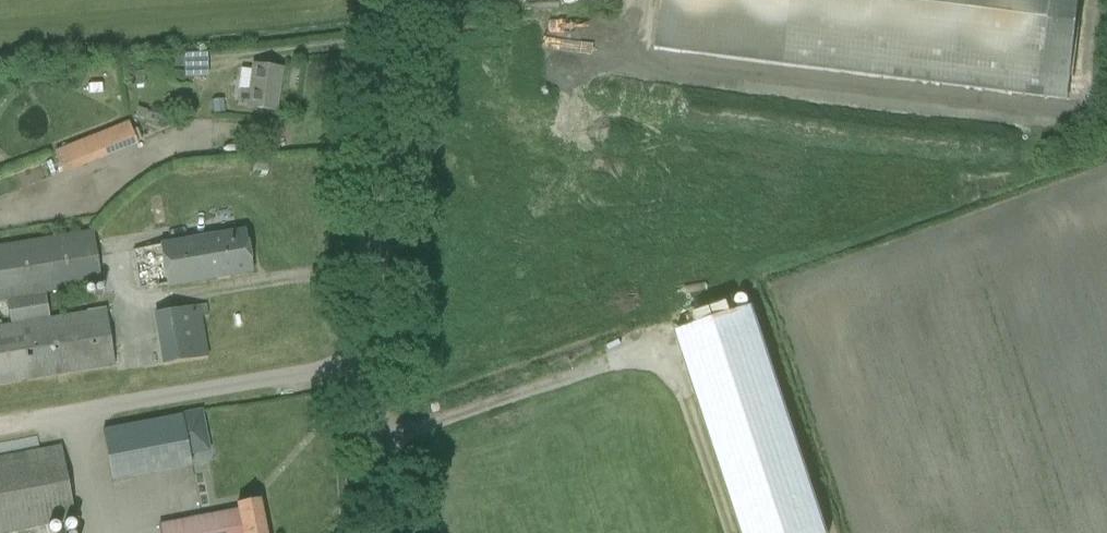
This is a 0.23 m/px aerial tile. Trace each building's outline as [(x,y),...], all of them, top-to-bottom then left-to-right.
[(1068,100),(1080,0),(659,0),(653,48),(1068,100)] [(183,57),(168,58),(169,69),(184,68),(183,57)] [(248,108),(255,109),(277,112),(282,69),(256,66),(252,92),(244,91),(242,104),(249,105),(248,108)] [(135,86),(145,85),(144,72),(135,73),(135,86)] [(145,119),(146,112),(147,111),(137,108),(135,117),(144,120),(145,119)] [(64,175),(138,144),(128,123),(54,152),(64,175)] [(138,129),(133,131),(137,141),(142,139),(138,129)] [(93,231),(0,246),(0,302),(7,301),(11,325),(0,327),(0,386),(115,367),(106,309),(49,318),(46,294),(102,286),(93,231)] [(246,231),(224,235),(158,245),(159,248),(131,252),(137,287),(165,283),(165,286),(231,276),(253,272),(246,231)] [(763,307),(733,315),(731,306),(695,316),(699,328),(684,332),(736,532),(822,532),(763,307)] [(204,359),(199,318),(208,316),(207,307),(153,314),(160,365),(204,359)] [(192,466),(190,457),(182,416),(104,431),(103,431),(113,481),(192,466)] [(0,445),(0,532),(15,532),(76,521),(62,446),(40,450),(37,438),(0,445)] [(260,500),(238,504),(235,511),(161,526),(162,532),(266,532),(260,500)]
